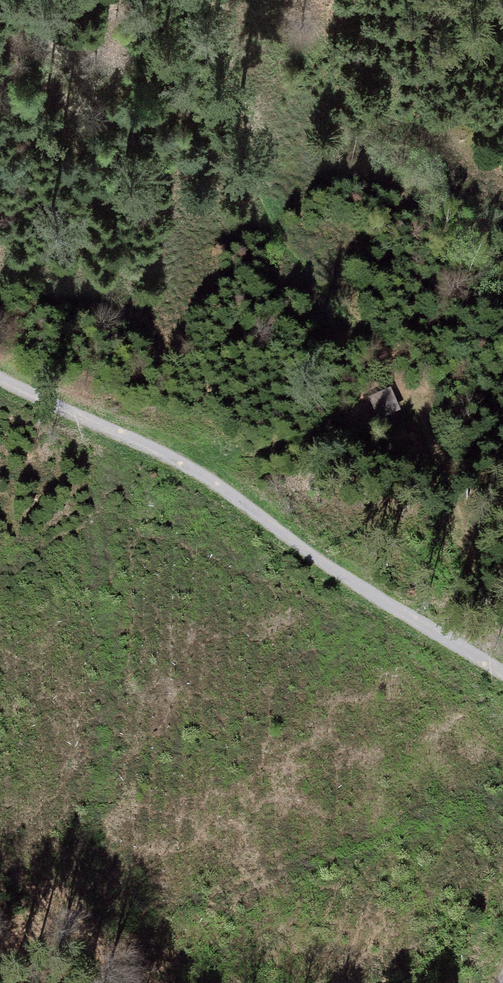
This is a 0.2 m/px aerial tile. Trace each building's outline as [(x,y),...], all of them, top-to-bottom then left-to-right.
[(399,412),(390,387),(368,395),(377,420),(399,412)]
